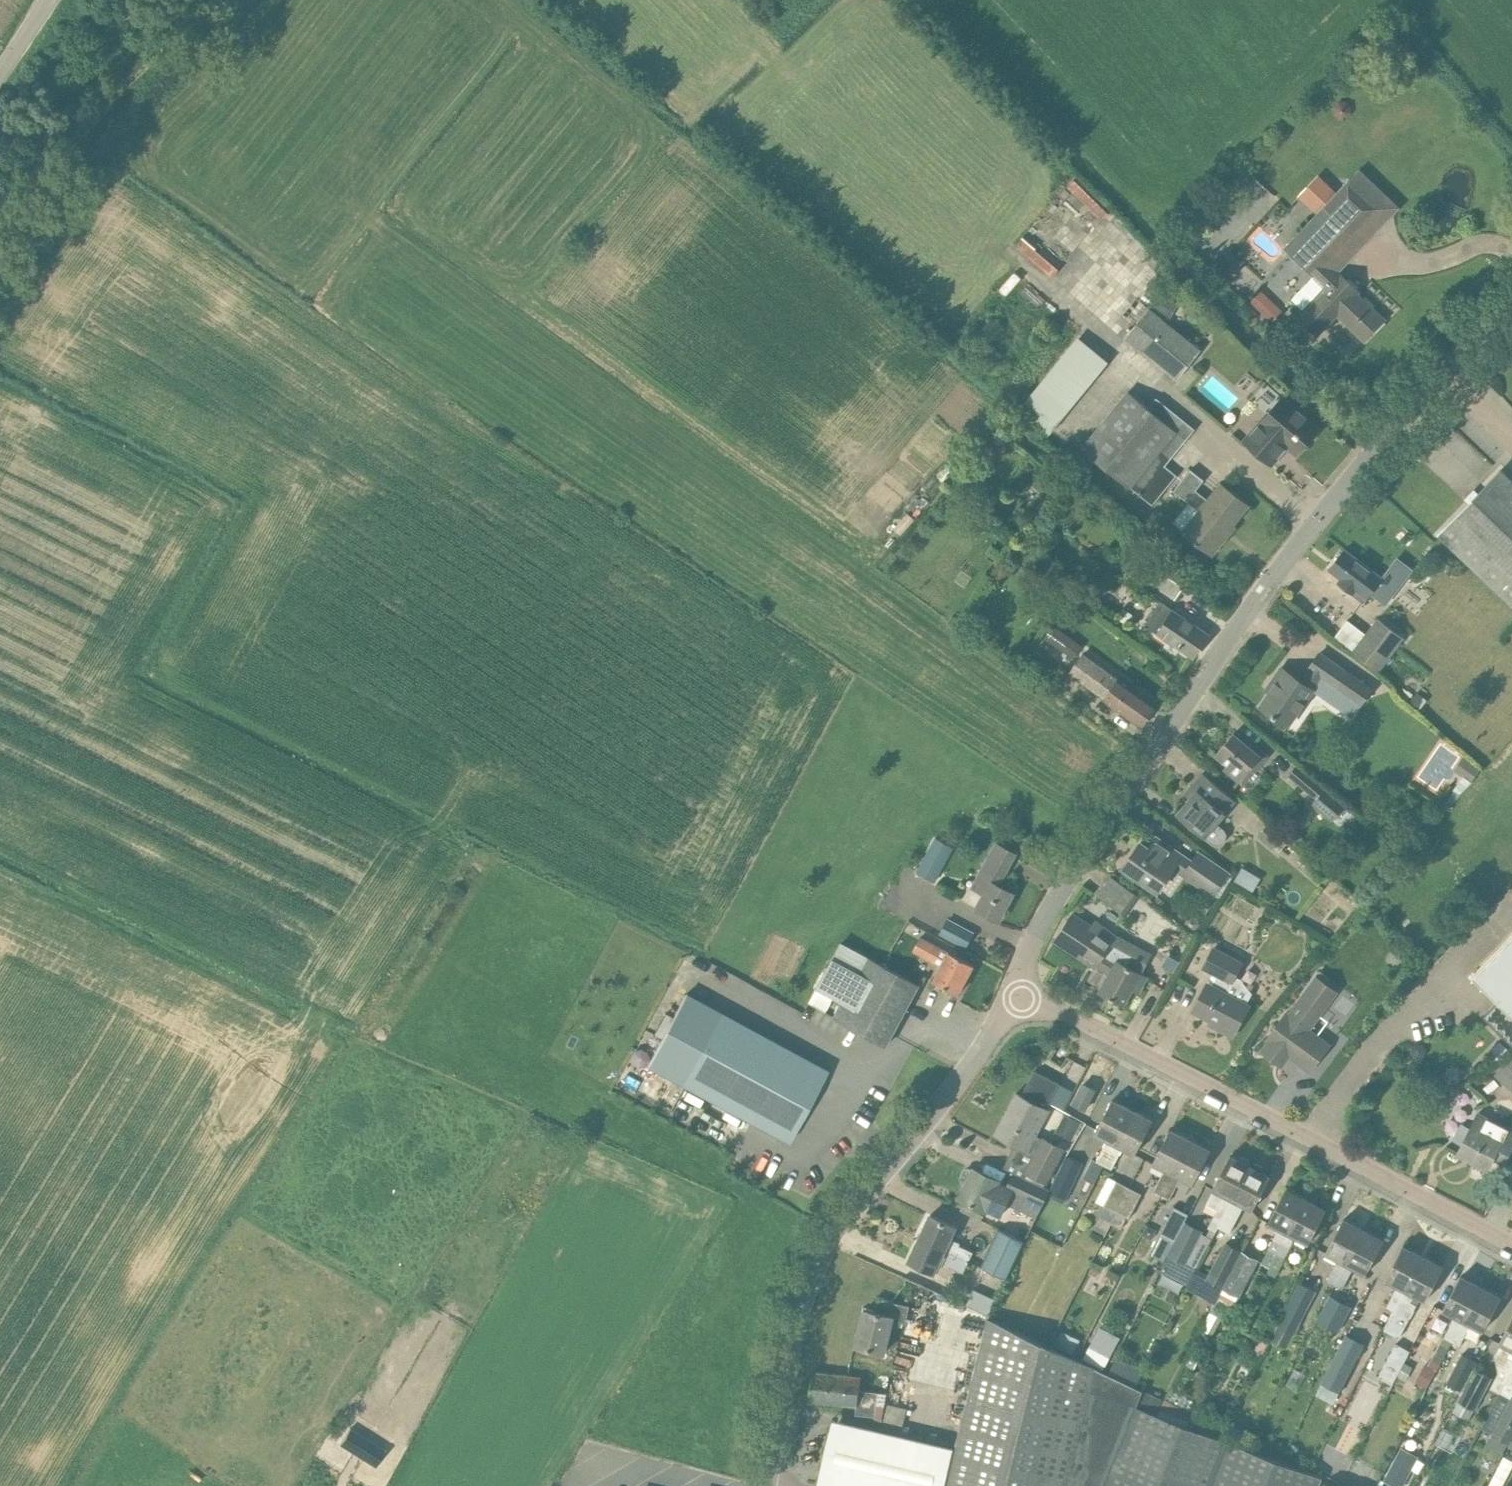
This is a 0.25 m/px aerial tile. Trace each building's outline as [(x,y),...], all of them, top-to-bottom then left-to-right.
[(1336,192),(1319,176),(1303,192),(1320,209),(1286,245),(1316,273),(1292,299),(1303,309),(1297,315),(1316,333),(1335,313),(1364,340),(1385,318),(1357,292),(1359,291),(1338,271),(1337,273),(1326,263),(1379,207),(1349,178),(1336,192)] [(1053,277),(1062,265),(1025,235),(1016,246),(1053,277)] [(1161,293),(1152,309),(1169,319),(1178,303),(1161,293)] [(1150,308),(1126,337),(1177,379),(1201,350),(1150,308)] [(1078,337),(1020,409),(1050,433),(1108,361),(1078,337)] [(1148,406),(1127,389),(1080,447),(1130,488),(1131,487),(1152,504),(1177,474),(1165,464),(1195,428),(1156,396),(1148,406)] [(1297,453),(1318,428),(1282,397),(1245,440),(1272,463),(1287,445),(1297,453)] [(1501,468),(1438,534),(1511,605),(1511,479),(1501,468)] [(1174,490),(1198,509),(1182,530),(1212,553),(1235,524),(1234,523),(1248,504),(1219,482),(1207,497),(1196,489),(1204,479),(1191,469),(1174,490)] [(1363,602),(1371,592),(1385,603),(1411,569),(1397,558),(1382,577),(1345,548),(1329,569),(1340,578),(1337,581),(1353,593),(1352,594),(1363,602)] [(1162,553),(1145,577),(1174,598),(1191,574),(1162,553)] [(1160,600),(1144,624),(1156,632),(1157,632),(1193,657),(1209,633),(1172,608),(1160,600)] [(1379,671),(1404,638),(1377,617),(1352,651),(1379,671)] [(1054,624),(1045,637),(1073,658),(1083,645),(1054,624)] [(1347,669),(1319,650),(1306,669),(1308,670),(1301,680),(1281,666),(1273,678),(1276,681),(1260,705),(1288,725),(1321,678),(1334,687),(1347,669)] [(1068,674),(1103,698),(1141,725),(1157,704),(1084,652),(1068,674)] [(1246,736),(1243,740),(1234,732),(1215,755),(1227,765),(1224,768),(1244,785),(1269,755),(1246,736)] [(1471,781),(1480,768),(1463,756),(1454,769),(1463,776),(1453,789),(1460,794),(1472,782),(1471,781)] [(1349,835),(1363,819),(1297,763),(1287,775),(1315,799),(1312,803),(1349,835)] [(1177,813),(1205,836),(1213,843),(1218,845),(1224,842),(1226,839),(1227,834),(1224,829),(1217,822),(1236,800),(1204,773),(1186,794),(1190,797),(1177,813)] [(1283,836),(1284,835),(1269,821),(1257,835),(1273,848),(1274,847),(1279,851),(1289,841),(1283,836)] [(1159,891),(1173,869),(1213,897),(1231,871),(1199,849),(1192,860),(1156,836),(1149,846),(1140,840),(1122,866),(1159,891)] [(934,838),(916,871),(935,882),(953,848),(934,838)] [(970,886),(983,893),(975,907),(999,920),(1014,892),(1000,884),(1018,852),(996,840),(970,886)] [(1255,888),(1261,875),(1242,866),(1236,879),(1255,888)] [(1126,915),(1139,896),(1112,876),(1098,895),(1126,915)] [(1149,960),(1114,941),(1073,914),(1056,939),(1096,965),(1109,974),(1099,991),(1124,1004),(1133,988),(1138,991),(1146,976),(1141,973),(1149,960)] [(966,946),(974,932),(969,929),(949,918),(946,925),(942,931),(941,932),(956,940),(966,946)] [(912,951),(940,966),(933,978),(959,992),(974,964),(935,943),(936,940),(923,932),(912,951)] [(1472,976),(1498,1001),(1484,1016),(1511,1043),(1511,936),(1472,976)] [(834,996),(841,1000),(832,1017),(886,1046),(920,983),(841,941),(817,987),(818,987),(809,1003),(826,1011),(834,996)] [(1213,945),(1201,968),(1232,984),(1244,962),(1213,945)] [(1330,1043),(1311,1029),(1339,991),(1325,981),(1329,976),(1320,969),(1316,974),(1288,1011),(1287,1011),(1266,1039),(1268,1040),(1261,1049),(1282,1065),(1290,1055),(1310,1070),(1330,1043)] [(1207,982),(1192,1011),(1217,1023),(1215,1026),(1233,1035),(1249,1004),(1207,982)] [(789,1141),(828,1069),(690,995),(651,1067),(789,1141)] [(1496,1074),(1511,1088),(1511,1056),(1496,1074)] [(1013,1171),(1025,1177),(1027,1173),(1048,1183),(1066,1148),(1043,1136),(1042,1137),(1035,1134),(1049,1109),(1046,1108),(1059,1083),(1034,1070),(1021,1094),(1017,1092),(995,1133),(1015,1144),(1003,1167),(1013,1171)] [(1084,1083),(1073,1103),(1085,1109),(1096,1089),(1084,1083)] [(1104,1164),(1132,1108),(1113,1098),(1095,1133),(1107,1139),(1096,1160),(1104,1164)] [(1132,1108),(1104,1164),(1112,1168),(1123,1147),(1135,1153),(1153,1119),(1132,1108)] [(1511,1146),(1511,1130),(1478,1112),(1458,1152),(1488,1167),(1493,1156),(1504,1161),(1511,1146)] [(1064,1113),(1055,1131),(1072,1140),(1081,1122),(1064,1113)] [(1161,1194),(1190,1138),(1170,1128),(1153,1162),(1165,1169),(1154,1190),(1161,1194)] [(1190,1138),(1161,1194),(1170,1198),(1181,1177),(1193,1183),(1210,1149),(1190,1138)] [(1067,1199),(1084,1163),(1066,1154),(1050,1189),(1049,1191),(1067,1199)] [(1238,1158),(1230,1154),(1212,1188),(1214,1189),(1206,1203),(1217,1209),(1208,1227),(1216,1231),(1218,1226),(1219,1227),(1252,1165),(1249,1164),(1249,1160),(1242,1156),(1238,1158)] [(1095,1182),(1104,1164),(1096,1160),(1093,1159),(1084,1176),(1095,1182)] [(1252,1165),(1219,1227),(1229,1232),(1244,1204),(1253,1209),(1270,1175),(1263,1171),(1262,1166),(1256,1163),(1252,1165)] [(1000,1180),(972,1167),(971,1169),(968,1167),(964,1169),(960,1177),(962,1182),(965,1183),(958,1197),(1001,1216),(1007,1204),(1037,1217),(1049,1191),(1050,1189),(1025,1178),(1025,1177),(1013,1171),(1006,1185),(999,1182),(1000,1180)] [(1110,1223),(1129,1186),(1108,1176),(1095,1201),(1105,1206),(1094,1228),(1105,1234),(1110,1223)] [(1129,1186),(1110,1223),(1121,1228),(1127,1216),(1130,1217),(1142,1193),(1129,1186)] [(1267,1272),(1306,1197),(1287,1187),(1268,1222),(1278,1228),(1267,1249),(1269,1250),(1261,1264),(1268,1267),(1266,1271),(1267,1272)] [(1325,1207),(1306,1197),(1267,1272),(1274,1276),(1295,1237),(1307,1243),(1325,1207)] [(1166,1258),(1185,1221),(1188,1214),(1175,1207),(1161,1234),(1163,1235),(1155,1252),(1166,1258)] [(920,1234),(970,1256),(972,1251),(959,1244),(960,1242),(952,1238),(958,1226),(930,1213),(920,1234)] [(1334,1284),(1364,1228),(1344,1218),(1326,1253),(1338,1259),(1327,1280),(1334,1284)] [(1185,1221),(1166,1258),(1167,1258),(1161,1269),(1188,1283),(1198,1264),(1188,1259),(1203,1230),(1185,1221)] [(1000,1228),(982,1266),(1007,1278),(1024,1239),(1000,1228)] [(1383,1238),(1364,1228),(1334,1284),(1342,1287),(1353,1267),(1365,1273),(1383,1238)] [(970,1256),(920,1234),(908,1260),(936,1273),(941,1262),(962,1272),(970,1256)] [(1222,1288),(1242,1250),(1225,1241),(1205,1279),(1222,1288)] [(1385,1278),(1397,1285),(1386,1306),(1393,1310),(1384,1329),(1423,1255),(1403,1244),(1385,1278)] [(1242,1250),(1222,1288),(1239,1296),(1259,1260),(1242,1250)] [(1443,1265),(1423,1255),(1384,1329),(1399,1337),(1416,1304),(1410,1301),(1414,1294),(1425,1299),(1443,1265)] [(1451,1341),(1481,1285),(1461,1275),(1443,1309),(1455,1316),(1444,1337),(1451,1341)] [(1299,1282),(1277,1324),(1294,1333),(1316,1291),(1299,1282)] [(1501,1296),(1481,1285),(1451,1341),(1459,1345),(1471,1324),(1483,1330),(1501,1296)] [(973,1289),(967,1303),(988,1313),(995,1299),(973,1289)] [(1339,1346),(1345,1335),(1338,1331),(1351,1306),(1329,1295),(1316,1320),(1317,1320),(1311,1331),(1329,1340),(1339,1346)] [(879,1299),(876,1311),(863,1308),(855,1344),(885,1352),(893,1320),(906,1323),(910,1306),(879,1299)] [(1323,1476),(1136,1405),(1143,1390),(987,1316),(945,1485),(1319,1485),(1323,1476)] [(1511,1365),(1511,1317),(1499,1342),(1501,1343),(1495,1354),(1498,1372),(1491,1387),(1499,1391),(1511,1365)] [(1081,1340),(1062,1330),(1055,1344),(1074,1353),(1081,1340)] [(1339,1346),(1321,1382),(1340,1392),(1364,1343),(1345,1333),(1345,1335),(1339,1346)] [(1427,1369),(1426,1369),(1418,1384),(1427,1389),(1451,1341),(1444,1337),(1427,1369)] [(1396,1342),(1378,1377),(1392,1384),(1410,1350),(1396,1342)] [(1110,1356),(1090,1346),(1083,1361),(1103,1371),(1110,1356)] [(1462,1353),(1446,1383),(1461,1391),(1477,1361),(1462,1353)] [(1116,1356),(1108,1373),(1136,1386),(1144,1369),(1116,1356)] [(1499,1391),(1480,1428),(1508,1443),(1511,1436),(1511,1365),(1499,1391)] [(1476,1368),(1458,1400),(1476,1410),(1493,1378),(1476,1368)] [(887,1393),(859,1389),(861,1376),(814,1371),(810,1399),(857,1405),(856,1414),(873,1416),(872,1421),(882,1422),(887,1393)] [(1157,1412),(1162,1403),(1142,1393),(1137,1404),(1157,1412)] [(1162,1403),(1157,1412),(1188,1424),(1193,1414),(1165,1399),(1163,1403),(1162,1403)] [(883,1426),(901,1430),(907,1408),(888,1403),(883,1426)] [(342,1409),(337,1418),(346,1423),(351,1414),(342,1409)] [(1193,1426),(1220,1437),(1225,1425),(1217,1422),(1215,1425),(1196,1418),(1193,1426)] [(373,1473),(357,1463),(365,1451),(339,1435),(322,1461),(362,1485),(364,1485),(373,1473)] [(1511,1466),(1511,1458),(1504,1454),(1491,1482),(1498,1485),(1502,1485),(1511,1466)]
